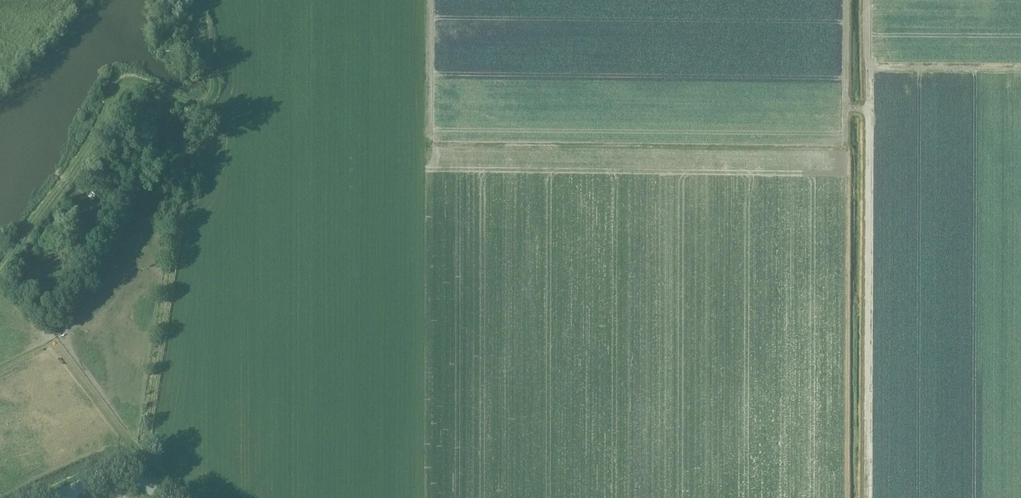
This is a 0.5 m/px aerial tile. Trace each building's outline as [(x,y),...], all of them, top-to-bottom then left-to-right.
[(62,463),(64,470),(77,467),(76,461),(62,463)]
